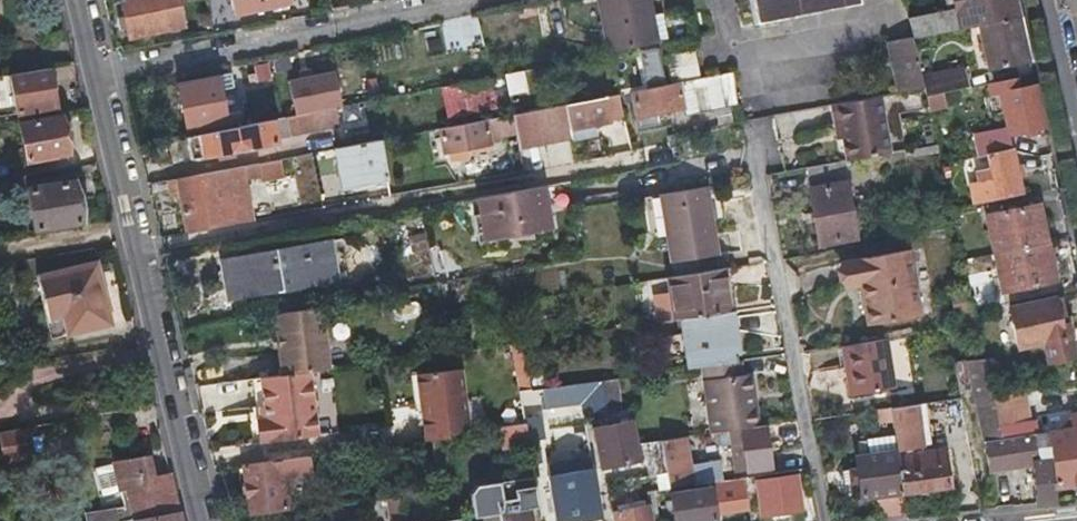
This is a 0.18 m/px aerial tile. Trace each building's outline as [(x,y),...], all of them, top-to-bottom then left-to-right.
[(120,15),(125,36),(186,23),(181,0),(117,0),(120,15)] [(231,12),(282,0),(228,0),(231,12)] [(603,25),(608,55),(655,46),(646,0),(598,0),(603,25)] [(755,27),(859,5),(858,0),(750,0),(755,27)] [(910,41),(974,27),(1019,17),(1015,0),(951,0),(953,11),(906,20),(910,40),(910,41)] [(492,45),(487,16),(463,21),(469,49),(492,45)] [(1028,59),(1019,17),(974,27),(984,68),(1028,59)] [(920,83),(910,41),(910,40),(884,44),(894,91),(920,86),(920,83)] [(882,58),(879,46),(862,49),(864,61),(882,58)] [(663,56),(669,85),(672,84),(698,80),(693,50),(663,56)] [(53,107),(46,70),(0,78),(0,116),(53,107)] [(533,82),(530,70),(489,77),(491,90),(502,88),(515,85),(533,82)] [(230,112),(229,108),(228,103),(219,104),(212,73),(174,81),(183,129),(238,118),(237,111),(230,112)] [(288,115),(337,106),(331,74),(295,80),(294,74),(281,77),(288,115)] [(716,100),(729,98),(725,75),(712,77),(714,87),(716,100)] [(953,76),(920,83),(920,86),(923,98),(938,95),(947,93),(956,91),(953,76)] [(674,95),(714,87),(712,77),(698,80),(672,84),(674,95)] [(1013,79),(999,82),(985,85),(989,103),(999,101),(1007,137),(1043,129),(1034,88),(1017,92),(1013,79)] [(624,93),(625,105),(627,117),(632,117),(634,125),(650,122),(648,113),(676,108),(674,95),(672,84),(669,85),(624,93)] [(518,100),(515,85),(502,88),(505,103),(518,100)] [(951,111),(989,103),(985,85),(956,91),(947,93),(951,111)] [(941,109),(938,95),(923,98),(927,112),(941,109)] [(557,105),(562,131),(615,121),(611,96),(557,105)] [(870,97),(820,106),(824,127),(829,126),(836,161),(863,155),(881,152),(870,97)] [(563,137),(562,131),(557,105),(433,128),(438,155),(443,154),(445,160),(460,157),(458,151),(495,143),(494,138),(508,135),(510,147),(563,137)] [(341,129),(337,106),(288,115),(182,135),(186,159),(273,142),(272,137),(308,131),(309,135),(341,129)] [(64,154),(61,137),(58,119),(15,125),(22,162),(64,154)] [(974,158),(985,156),(1004,152),(1000,128),(970,134),(974,158)] [(326,148),(329,169),(333,189),(380,180),(372,139),(326,148)] [(928,150),(926,142),(906,146),(908,154),(928,150)] [(985,156),(987,163),(988,171),(976,174),(978,186),(968,188),(972,204),(1019,193),(1009,151),(1004,152),(985,156)] [(880,232),(863,155),(836,161),(830,162),(806,167),(821,243),(880,232)] [(173,177),(180,213),(183,232),(245,221),(234,166),(173,177)] [(77,224),(74,203),(70,181),(26,189),(34,232),(77,224)] [(562,203),(559,184),(477,199),(479,212),(473,214),(478,242),(549,230),(542,216),(540,206),(562,203)] [(655,194),(661,228),(667,263),(714,254),(702,185),(655,194)] [(997,250),(1041,243),(1038,205),(993,210),(997,250)] [(1045,281),(1041,243),(997,250),(1001,286),(1045,281)] [(225,299),(265,291),(305,284),(297,244),(217,259),(225,299)] [(914,311),(900,246),(835,259),(840,284),(854,281),(862,322),(914,311)] [(107,324),(100,294),(93,263),(34,278),(48,339),(107,324)] [(680,320),(726,313),(719,268),(664,278),(671,321),(680,320)] [(1057,295),(1049,296),(1052,310),(1055,324),(1063,322),(1059,306),(1057,295)] [(1055,324),(1052,310),(1049,296),(1007,306),(1016,347),(1042,342),(1046,364),(1072,358),(1063,322),(1055,324)] [(317,305),(272,314),(281,377),(307,373),(327,371),(323,344),(325,344),(329,339),(327,328),(323,324),(320,324),(317,305)] [(733,312),(726,313),(680,320),(687,367),(699,366),(737,359),(740,359),(733,312)] [(835,344),(840,369),(845,393),(889,385),(880,335),(835,344)] [(998,439),(989,395),(979,352),(950,360),(959,401),(975,398),(989,469),(1030,465),(1033,505),(1051,502),(1050,488),(1044,432),(1035,433),(998,439)] [(514,385),(531,385),(532,355),(515,354),(514,385)] [(740,374),(737,359),(699,366),(708,433),(728,430),(756,426),(748,374),(740,374)] [(316,439),(307,373),(281,377),(260,379),(264,420),(255,421),(258,445),(316,439)] [(459,376),(416,381),(420,406),(425,405),(428,424),(423,424),(426,447),(431,446),(447,444),(446,440),(468,436),(459,376)] [(610,380),(604,381),(597,382),(599,397),(602,414),(615,412),(610,380)] [(579,400),(576,386),(554,389),(556,404),(579,400)] [(1016,390),(989,395),(998,439),(1035,433),(1031,414),(1021,415),(1016,390)] [(579,400),(581,418),(602,414),(599,397),(579,400)] [(895,452),(901,493),(946,486),(941,450),(928,452),(921,405),(889,410),(895,452)] [(1044,432),(1050,488),(1076,485),(1076,411),(1066,413),(1069,428),(1044,432)] [(650,473),(664,470),(661,439),(634,443),(630,422),(593,430),(601,468),(646,458),(650,473)] [(764,425),(756,426),(728,430),(733,471),(769,466),(764,425)] [(525,428),(511,430),(497,432),(500,454),(528,450),(527,444),(525,428)] [(20,460),(15,433),(0,436),(0,463),(20,460)] [(687,464),(683,436),(661,439),(664,470),(665,484),(687,481),(687,485),(718,481),(715,461),(687,464)] [(540,442),(527,444),(528,450),(533,479),(534,485),(541,483),(540,442)] [(452,494),(447,444),(431,446),(436,495),(452,494)] [(901,493),(895,452),(855,459),(857,471),(848,472),(850,485),(858,484),(861,499),(882,497),(886,520),(891,520),(905,520),(901,493)] [(567,460),(547,464),(556,520),(596,520),(597,520),(587,457),(567,460)] [(176,515),(167,477),(150,480),(146,460),(112,466),(119,508),(78,516),(79,520),(140,520),(176,515)] [(309,460),(278,463),(280,482),(311,479),(309,460)] [(237,468),(239,491),(241,513),(284,508),(280,482),(278,463),(237,468)] [(656,485),(665,484),(664,470),(650,473),(651,486),(647,486),(649,506),(651,511),(659,509),(656,485)] [(753,481),(755,497),(756,513),(797,508),(792,475),(753,481)] [(533,479),(528,480),(531,496),(522,498),(525,510),(529,509),(537,508),(534,485),(533,479)] [(529,509),(525,510),(522,498),(531,496),(528,480),(473,489),(468,495),(472,519),(497,515),(498,520),(531,520),(529,509)] [(670,511),(672,520),(712,520),(708,488),(669,493),(670,511)] [(651,511),(649,506),(645,507),(645,502),(613,508),(614,512),(610,513),(612,520),(651,520),(650,511),(651,511)]
